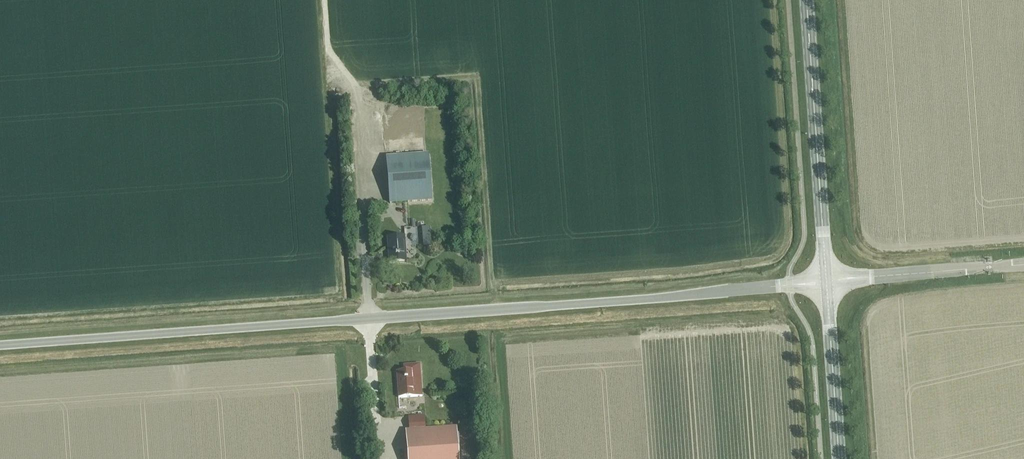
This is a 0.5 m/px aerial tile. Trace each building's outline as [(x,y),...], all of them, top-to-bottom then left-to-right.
[(389,203),(431,200),(427,154),(426,154),(386,157),(389,203)] [(388,263),(406,262),(404,235),(386,237),(388,263)] [(398,398),(421,396),(419,364),(403,365),(403,371),(396,371),(398,398)] [(409,430),(424,429),(423,415),(408,417),(409,430)] [(424,429),(409,430),(405,430),(408,458),(458,458),(455,426),(424,429)]
